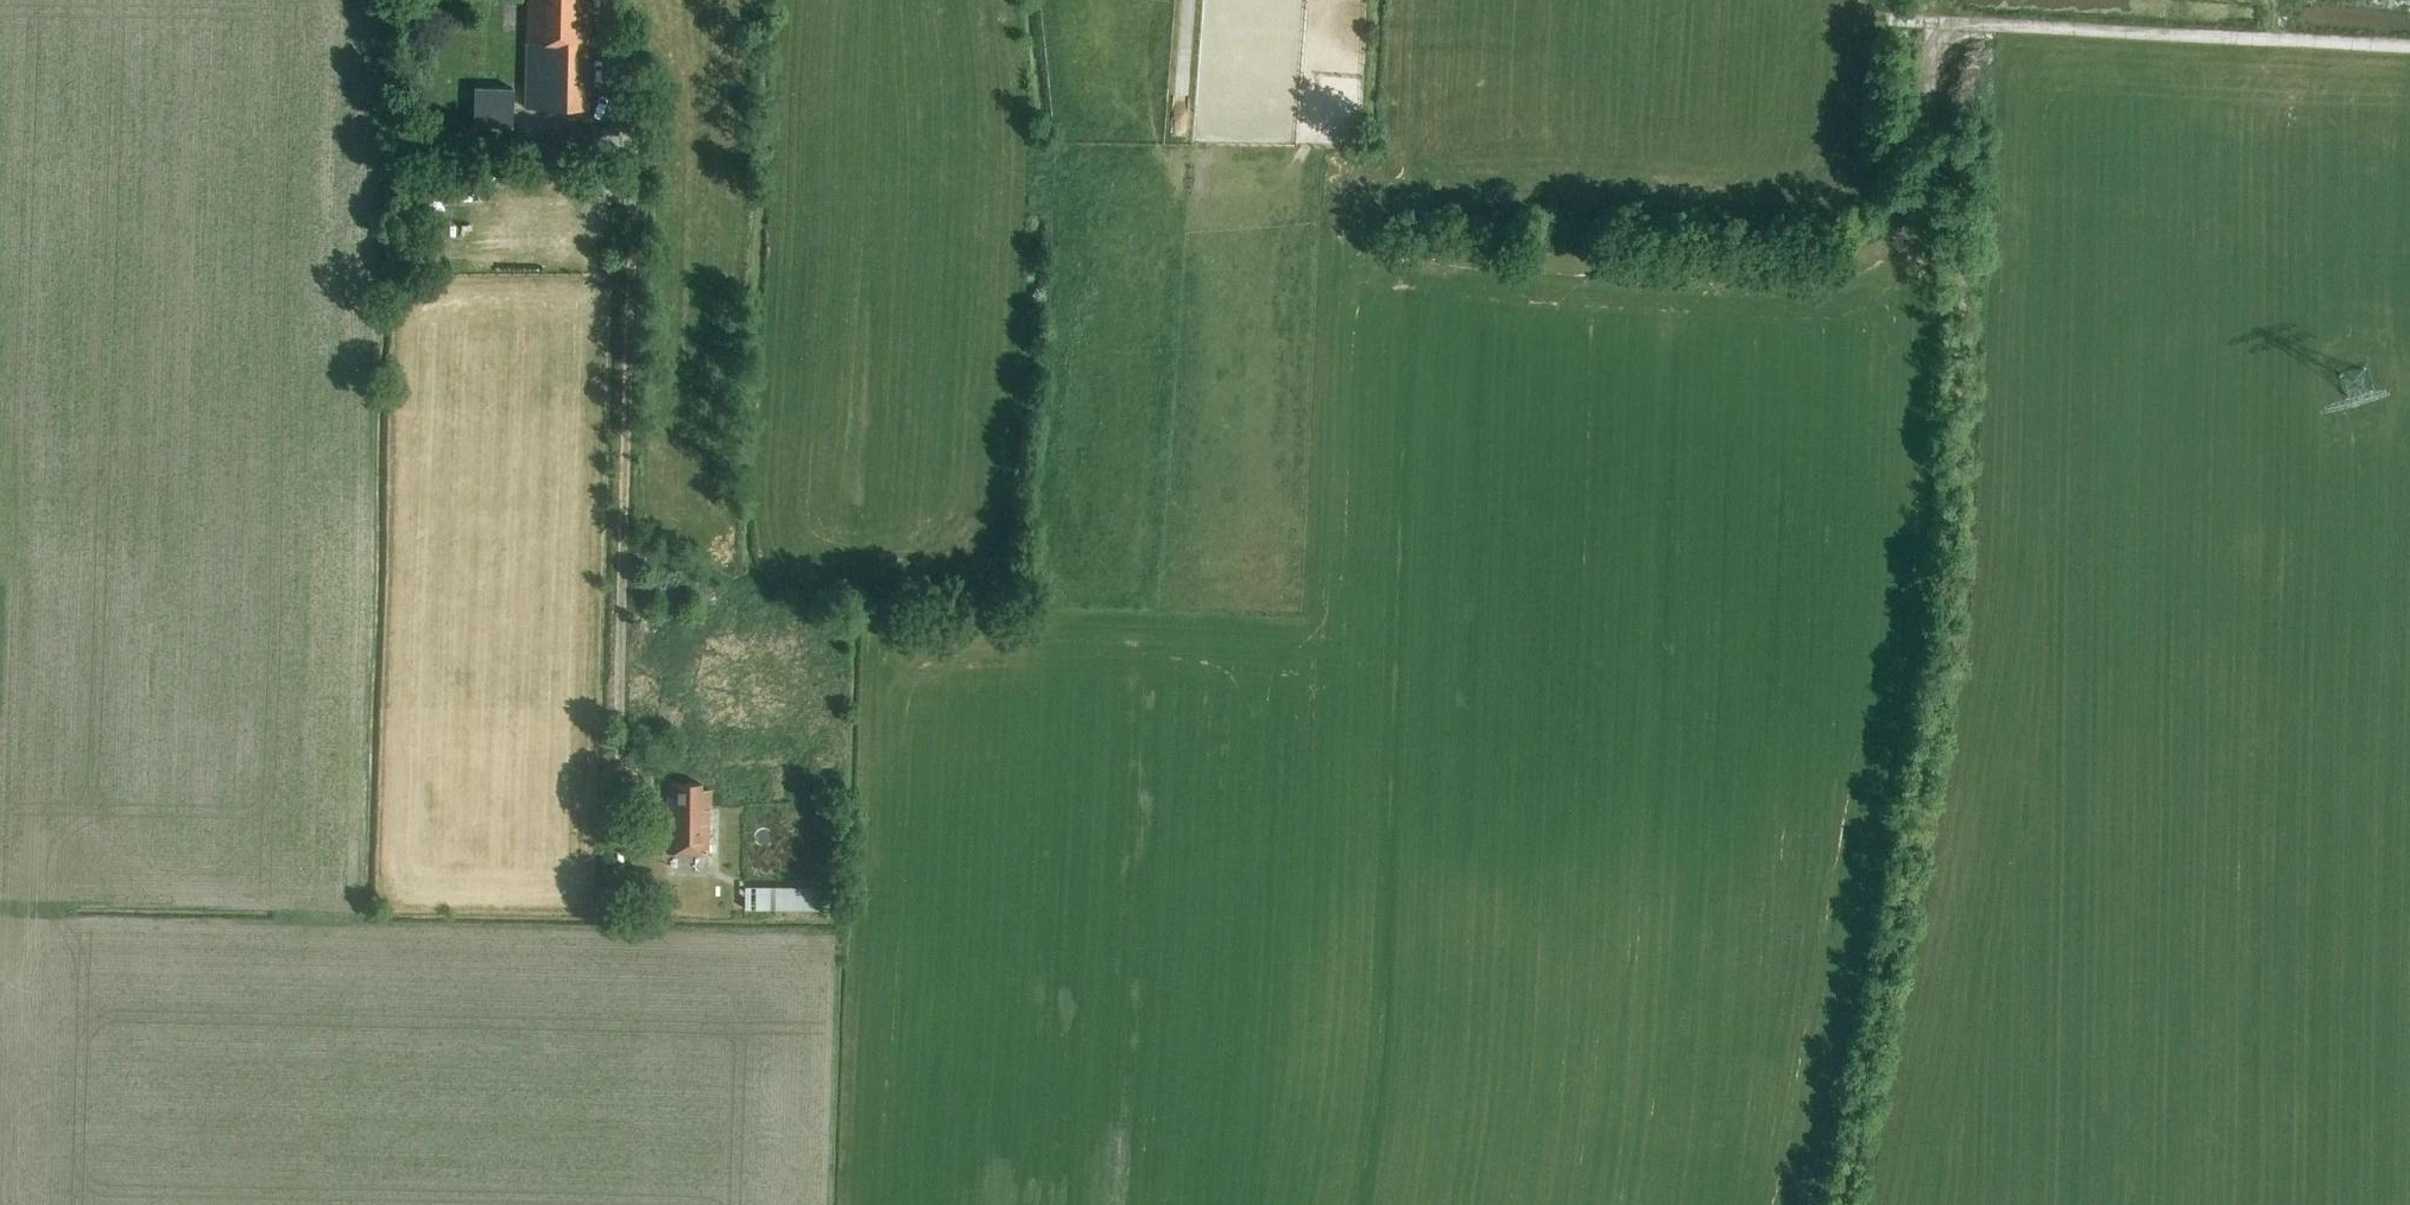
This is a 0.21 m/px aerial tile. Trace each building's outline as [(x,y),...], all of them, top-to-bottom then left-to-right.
[(526,108),(587,109),(590,0),(528,0),(525,108),(526,108)] [(512,127),(514,89),(474,88),(473,126),(512,127)] [(528,143),(527,162),(557,164),(558,154),(618,156),(619,130),(571,128),(570,137),(558,137),(557,144),(528,143)] [(708,854),(709,810),(710,810),(711,791),(701,791),(701,784),(668,784),(668,853),(708,854)] [(829,910),(829,887),(745,887),(745,909),(829,910)]
